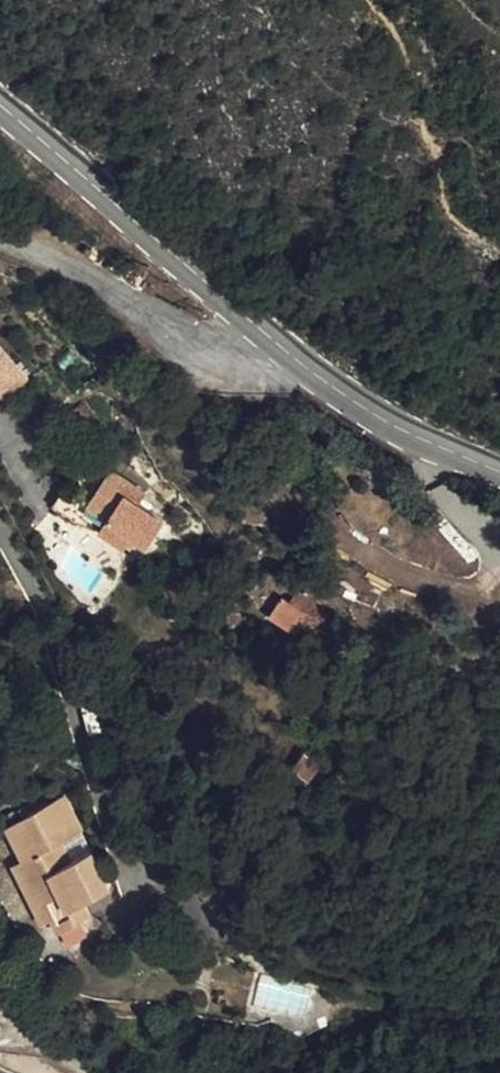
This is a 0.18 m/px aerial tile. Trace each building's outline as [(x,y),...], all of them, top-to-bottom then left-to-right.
[(28,377),(0,349),(0,388),(8,397),(28,377)] [(178,510),(152,496),(139,488),(146,476),(122,462),(102,496),(77,483),(66,503),(91,517),(94,512),(140,538),(147,526),(163,535),(178,510)] [(159,483),(146,476),(139,488),(152,496),(159,483)] [(303,632),(325,616),(310,595),(288,610),(303,632)] [(299,775),(314,764),(302,748),(287,759),(299,775)] [(83,824),(64,788),(9,815),(26,849),(54,906),(61,920),(82,910),(76,896),(84,892),(111,878),(93,843),(72,853),(63,835),(83,824)] [(54,906),(26,849),(16,854),(44,911),(54,906)] [(84,892),(76,896),(82,910),(91,906),(84,892)]
